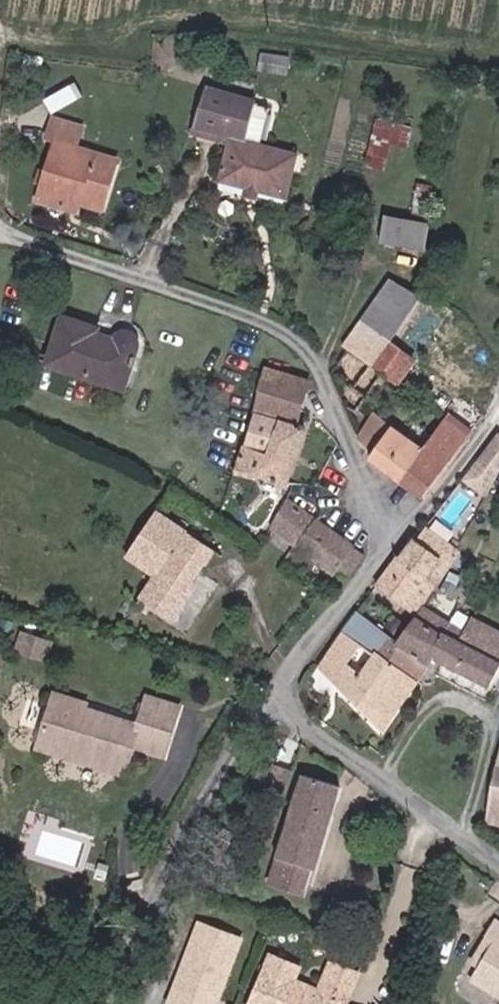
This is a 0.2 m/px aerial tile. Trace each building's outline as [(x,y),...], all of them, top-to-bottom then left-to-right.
[(269,83),(284,86),(287,70),(272,67),(269,83)] [(284,86),(293,87),(296,72),(287,70),(284,86)] [(229,176),(264,182),(273,137),(251,133),(259,91),(209,83),(200,123),(201,123),(239,131),(237,141),(229,176)] [(379,114),(365,162),(387,169),(395,143),(409,147),(415,125),(379,114)] [(80,193),(103,198),(111,158),(91,154),(92,144),(69,140),(72,123),(48,118),(44,136),(53,138),(41,196),(73,203),(75,192),(80,193)] [(199,134),(237,141),(239,131),(201,123),(199,134)] [(264,182),(296,188),(306,144),(273,137),(264,182)] [(91,154),(111,158),(113,149),(92,144),(91,154)] [(380,215),(428,223),(432,196),(384,189),(380,215)] [(376,282),(407,300),(419,270),(393,254),(376,282)] [(452,316),(444,311),(461,283),(423,261),(419,270),(407,300),(411,302),(432,314),(447,324),(452,316)] [(386,344),(399,321),(411,302),(407,300),(376,282),(353,320),(359,325),(386,344)] [(54,348),(130,369),(136,351),(142,334),(137,314),(127,312),(122,320),(102,315),(103,310),(68,301),(62,321),(54,348)] [(440,336),(447,324),(432,314),(411,302),(399,321),(425,336),(429,329),(440,336)] [(489,368),(496,356),(447,324),(440,336),(429,329),(425,336),(399,321),(386,344),(411,361),(413,358),(442,373),(458,348),(489,368)] [(251,448),(299,462),(316,406),(307,403),(319,360),(277,348),(251,448)] [(433,423),(458,440),(478,404),(454,389),(433,423)] [(387,430),(402,406),(388,396),(373,418),(387,430)] [(413,457),(433,423),(404,403),(402,406),(387,430),(383,436),(413,457)] [(413,457),(439,473),(458,440),(433,423),(413,457)] [(287,514),(309,527),(329,499),(305,482),(287,514)] [(212,565),(229,532),(170,499),(145,547),(176,564),(165,586),(198,605),(218,568),(212,565)] [(362,555),(378,532),(329,499),(309,527),(304,535),(325,548),(327,545),(345,557),(362,555)] [(460,538),(470,526),(447,509),(437,520),(460,538)] [(422,538),(418,535),(396,562),(431,592),(432,590),(456,560),(474,529),(470,526),(460,538),(437,520),(422,538)] [(434,671),(398,634),(409,619),(376,590),(337,644),(396,714),(434,671)] [(434,671),(454,648),(479,614),(483,606),(473,602),(469,608),(432,590),(431,592),(409,619),(398,634),(434,671)] [(498,665),(498,604),(486,598),(483,606),(479,614),(454,648),(498,665)] [(48,643),(76,650),(81,633),(52,626),(48,643)] [(161,762),(167,736),(172,715),(119,702),(121,693),(88,686),(75,741),(161,762)] [(167,736),(203,744),(210,714),(175,705),(172,715),(167,736)] [(278,758),(293,765),(302,744),(288,737),(285,742),(278,758)] [(267,753),(278,758),(285,742),(274,738),(267,753)] [(277,856),(317,870),(354,773),(315,756),(277,856)] [(277,856),(270,875),(266,885),(307,900),(308,896),(317,870),(277,856)] [(251,922),(212,903),(192,942),(197,945),(194,951),(188,951),(174,980),(212,999),(251,922)] [(489,961),(498,968),(498,946),(489,961)] [(361,972),(343,967),(340,976),(333,974),(330,983),(306,976),(308,967),(311,956),(282,949),(267,1003),(302,1003),(306,1000),(320,1003),(360,1003),(368,974),(361,972)] [(361,972),(368,974),(372,960),(365,957),(347,952),(343,967),(361,972)] [(489,961),(485,967),(498,977),(498,968),(489,961)] [(306,976),(330,983),(333,974),(308,967),(306,976)]
